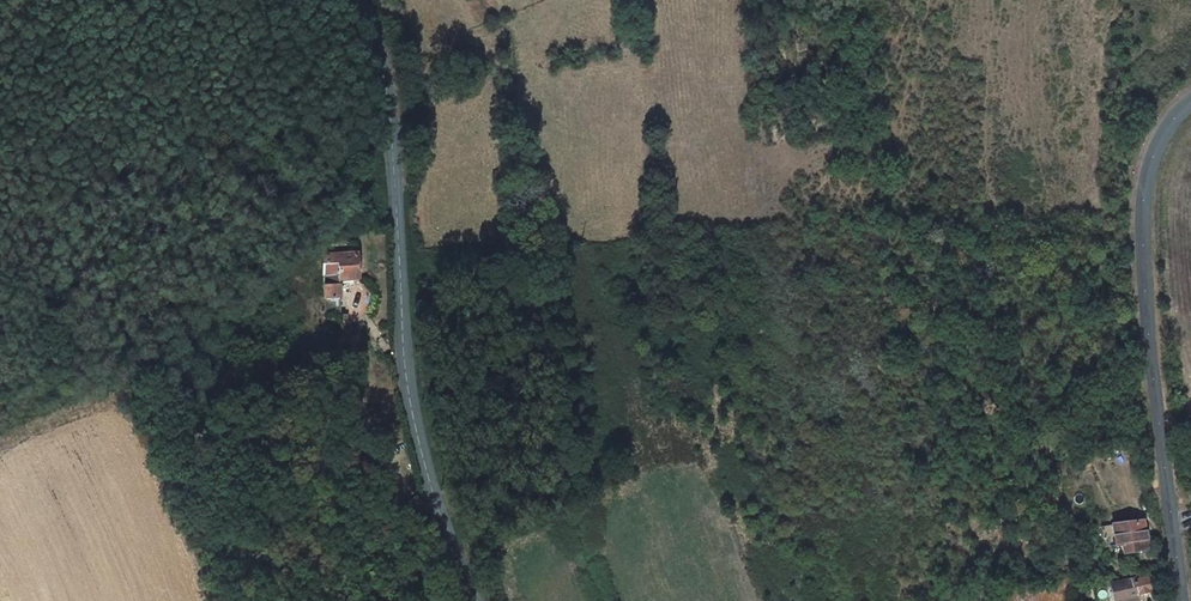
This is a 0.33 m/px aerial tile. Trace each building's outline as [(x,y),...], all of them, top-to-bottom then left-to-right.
[(327,254),(324,257),(324,284),(325,311),(341,311),(340,278),(343,278),(358,276),(357,254),(327,254)] [(1146,540),(1143,521),(1112,526),(1115,546),(1122,544),(1124,553),(1140,550),(1138,541),(1146,540)] [(1146,540),(1138,541),(1140,550),(1148,548),(1146,540)] [(1148,577),(1111,585),(1114,600),(1135,600),(1139,600),(1139,599),(1152,596),(1148,577)]
